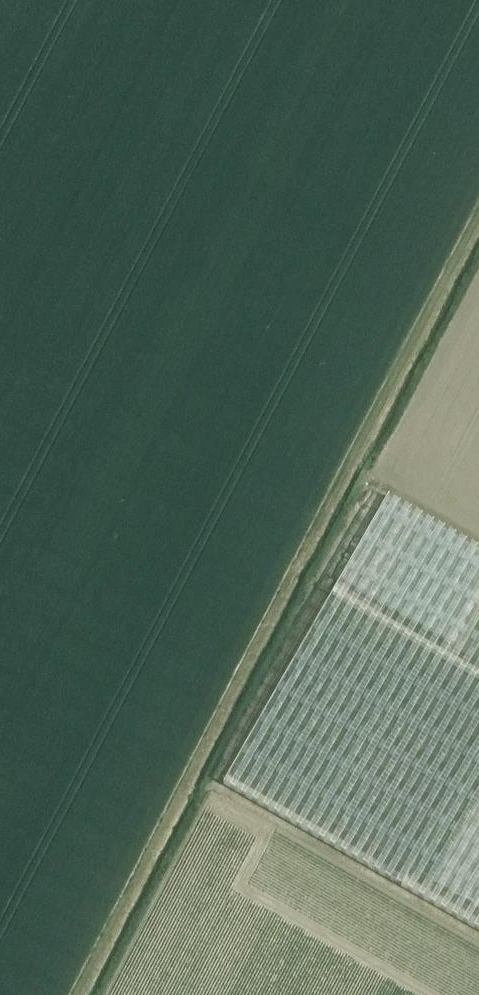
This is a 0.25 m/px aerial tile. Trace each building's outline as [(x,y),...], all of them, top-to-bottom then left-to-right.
[(222,784),(478,931),(478,541),(391,490),(307,636),(222,784)]
